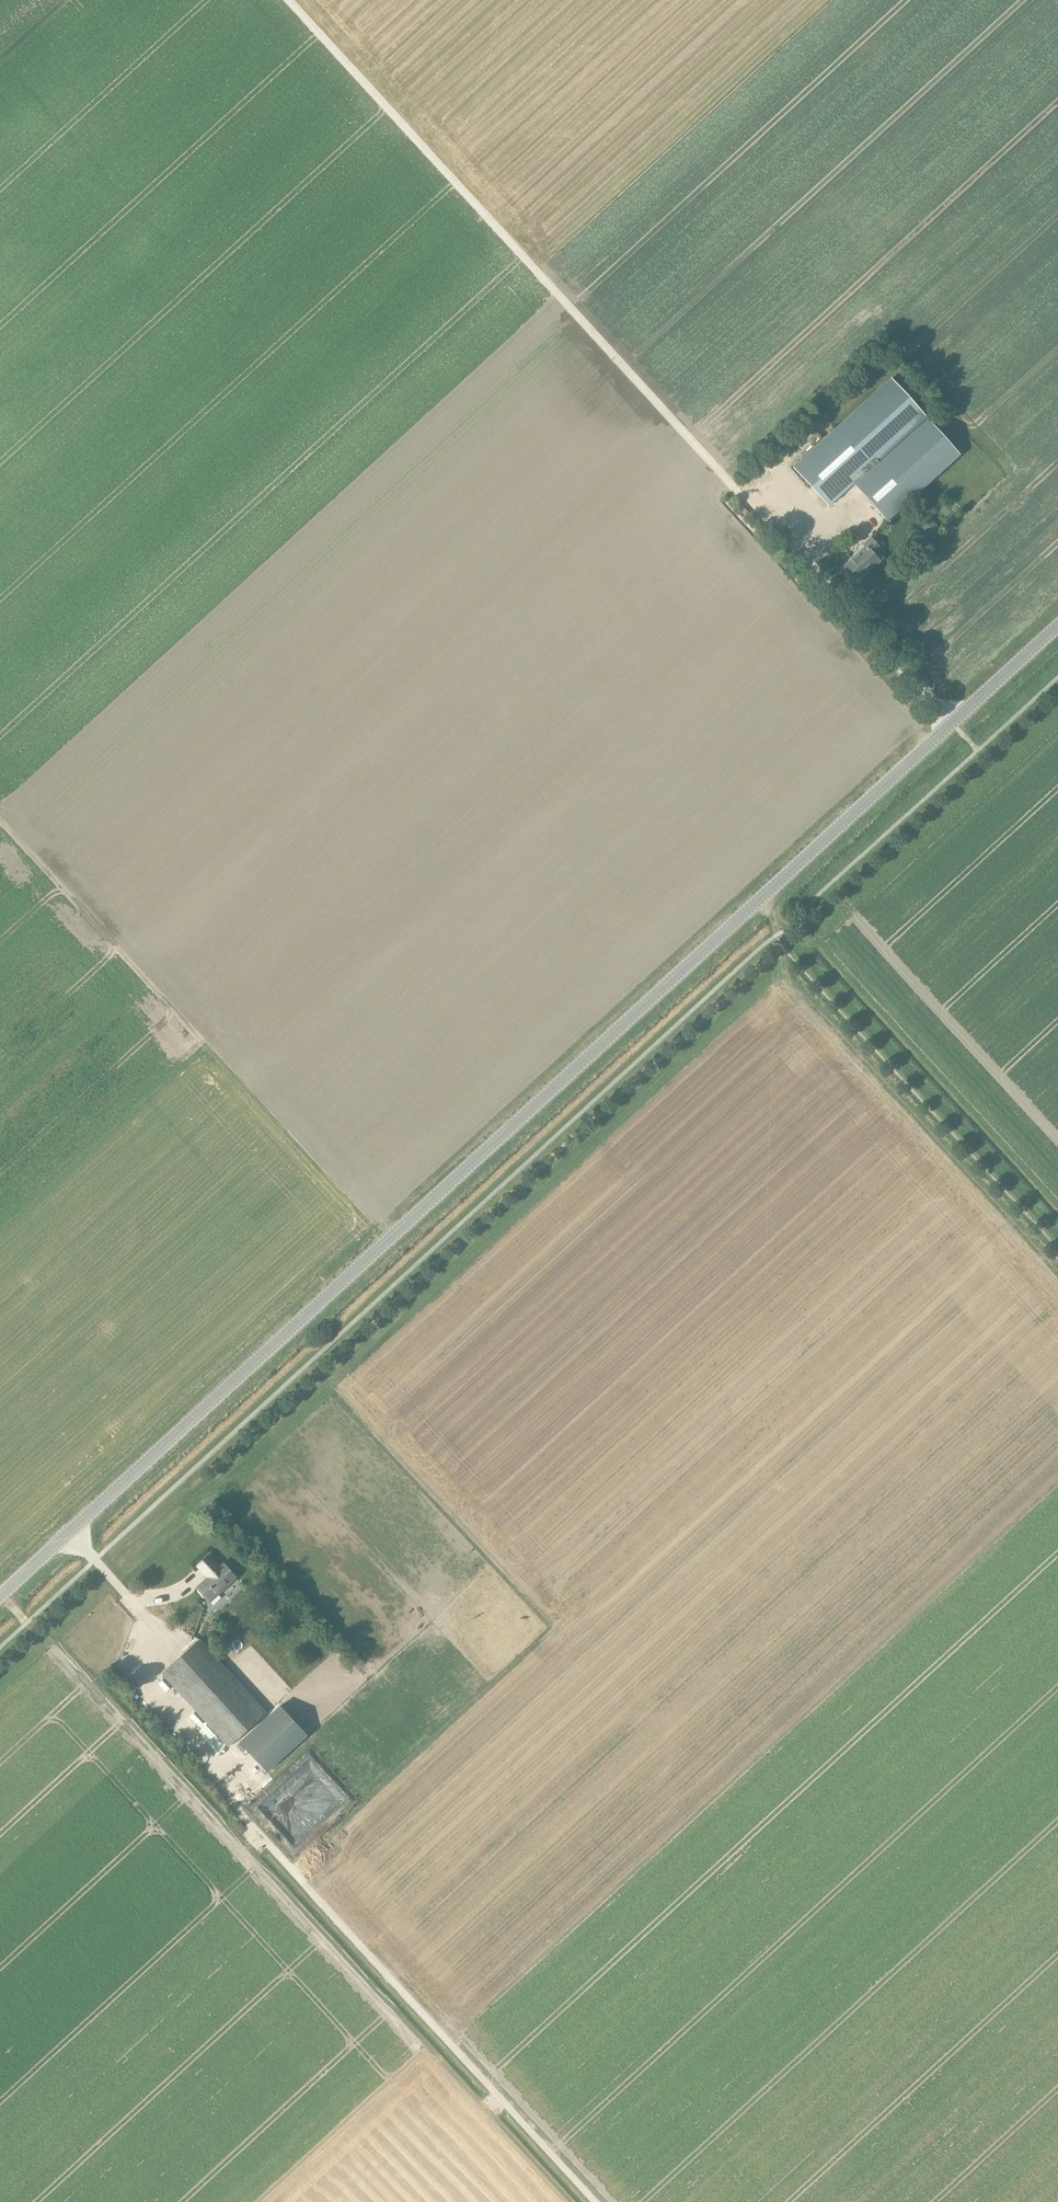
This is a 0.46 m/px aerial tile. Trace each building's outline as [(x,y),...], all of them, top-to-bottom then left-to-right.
[(834,432),(794,468),(829,507),(854,485),(886,521),(959,454),(929,422),(882,465),(880,462),(927,419),(891,380),(834,432)] [(871,539),(840,567),(856,585),(880,562),(876,558),(883,552),(871,539)] [(218,1595),(236,1578),(225,1565),(221,1568),(210,1556),(198,1567),(205,1574),(207,1572),(211,1577),(198,1589),(208,1600),(216,1593),(218,1595)] [(266,1714),(200,1640),(162,1674),(229,1748),(266,1714)] [(281,1706),(240,1743),(267,1773),(308,1736),(281,1706)]
